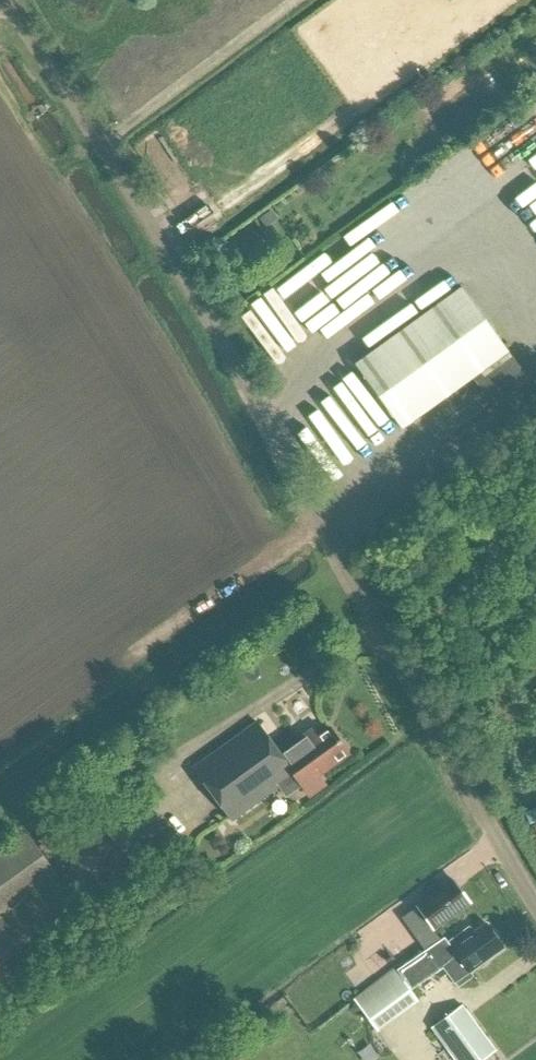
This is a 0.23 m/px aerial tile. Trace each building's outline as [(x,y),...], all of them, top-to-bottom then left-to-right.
[(535,206),(535,187),(517,201),(526,214),(535,206)] [(265,228),(277,219),(271,211),(259,219),(265,228)] [(300,245),(307,240),(303,235),(297,240),(300,245)] [(291,342),(303,333),(294,320),(344,286),(318,249),(256,292),(291,342)] [(528,381),(461,288),(354,365),(401,430),(472,379),(493,408),(511,395),(510,394),(528,381)] [(367,326),(341,344),(348,355),(375,337),(367,326)] [(295,431),(291,438),(333,464),(337,458),(295,431)] [(319,776),(349,754),(331,729),(312,743),(308,738),(300,744),(296,739),(278,751),(258,723),(194,769),(222,808),(232,822),(279,788),(286,798),(302,787),(309,796),(325,785),(319,776)] [(27,832),(0,851),(0,992),(93,923),(27,832)] [(417,907),(434,930),(470,904),(454,881),(417,907)] [(504,949),(486,923),(473,933),(470,928),(448,944),(444,937),(424,952),(397,971),(395,969),(354,999),(378,1032),(419,1002),(410,991),(435,973),(440,980),(447,974),(458,989),(474,978),(470,973),(504,949)] [(407,958),(392,938),(363,959),(378,980),(407,958)] [(462,1006),(432,1028),(455,1059),(485,1059),(496,1052),(462,1006)]
